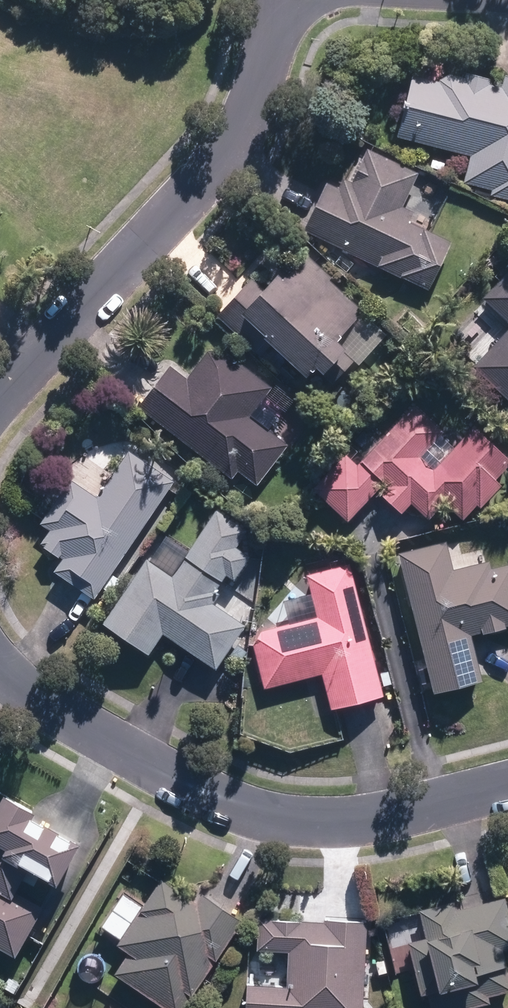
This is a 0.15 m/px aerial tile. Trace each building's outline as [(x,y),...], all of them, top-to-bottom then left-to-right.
[(506,88),(492,85),(494,73),(416,73),(402,136),(474,152),(468,181),(494,187),(493,193),(507,197),(507,78),(506,88)] [(365,157),(349,149),(311,228),(433,286),(456,239),(435,228),(450,197),(418,182),(424,169),(371,144),(365,157)] [(269,286),(258,275),(222,311),(258,347),(276,330),(334,389),(392,332),(314,253),(301,265),(289,252),(279,262),(285,269),(269,286)] [(484,292),(507,315),(507,267),(484,292)] [(479,361),(507,389),(507,330),(479,361)] [(261,482),(294,440),(255,409),(275,384),(219,340),(190,376),(173,363),(143,401),(238,476),(245,468),(261,482)] [(319,486),(355,518),(382,487),(407,509),(415,501),(433,517),(449,499),(468,515),(480,501),(485,506),(506,482),(500,477),(507,468),(507,450),(478,424),(462,443),(417,403),(382,442),(369,430),(319,486)] [(105,495),(73,475),(41,525),(53,532),(47,542),(67,555),(58,569),(101,596),(175,478),(133,451),(105,495)] [(243,579),(260,554),(243,543),(253,527),(220,505),(176,571),(153,555),(110,619),(155,649),(169,628),(223,664),(230,652),(244,661),(252,648),(239,639),(258,611),(232,594),(225,604),(215,597),(232,572),(243,579)] [(493,558),(458,567),(450,537),(403,550),(440,687),(489,674),(478,633),(507,626),(507,564),(496,567),(493,558)] [(320,612),(254,629),(269,686),(327,671),(336,706),(387,693),(353,561),(310,572),(320,612)] [(38,867),(62,880),(85,834),(42,811),(45,806),(11,788),(0,809),(0,942),(23,954),(47,907),(23,895),(38,867)] [(97,931),(122,948),(126,943),(134,948),(119,970),(176,1007),(188,1007),(249,916),(205,886),(198,896),(167,875),(147,905),(124,890),(97,931)] [(507,894),(485,900),(483,891),(424,906),(431,930),(411,935),(426,991),(433,989),(438,1007),(461,1007),(495,999),(493,994),(507,990),(507,947),(505,934),(507,933),(507,895),(507,894)] [(366,917),(329,915),(328,918),(265,915),(264,944),(293,945),(291,981),(281,981),(281,976),(272,975),(272,981),(253,980),(252,1007),(368,1007),(372,933),(365,933),(366,917)]
